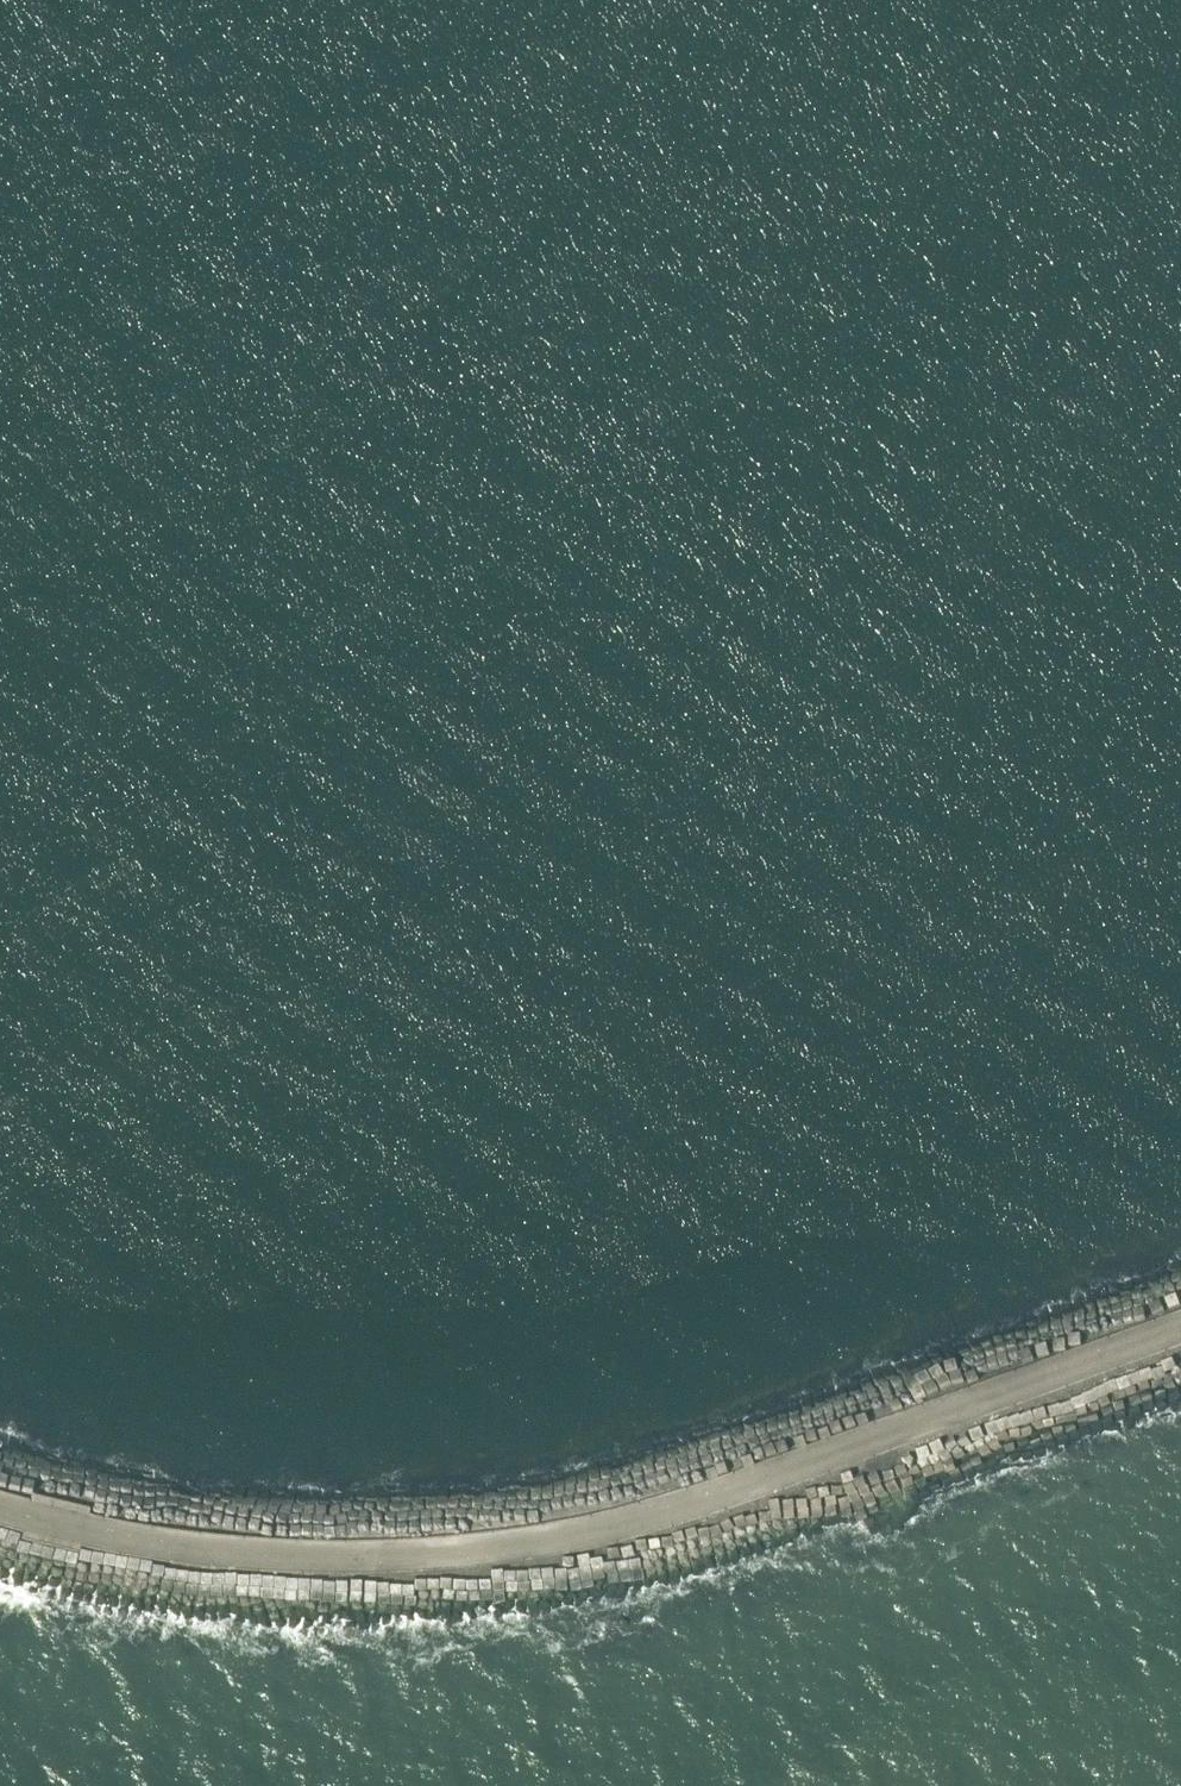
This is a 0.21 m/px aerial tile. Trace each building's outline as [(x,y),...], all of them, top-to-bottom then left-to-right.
[(1118,1306),(1102,1303),(1095,1334),(1101,1335),(1104,1318),(1138,1325),(1140,1317),(1147,1318),(1151,1299),(1131,1296),(1133,1289),(1122,1286),(1118,1306)]
